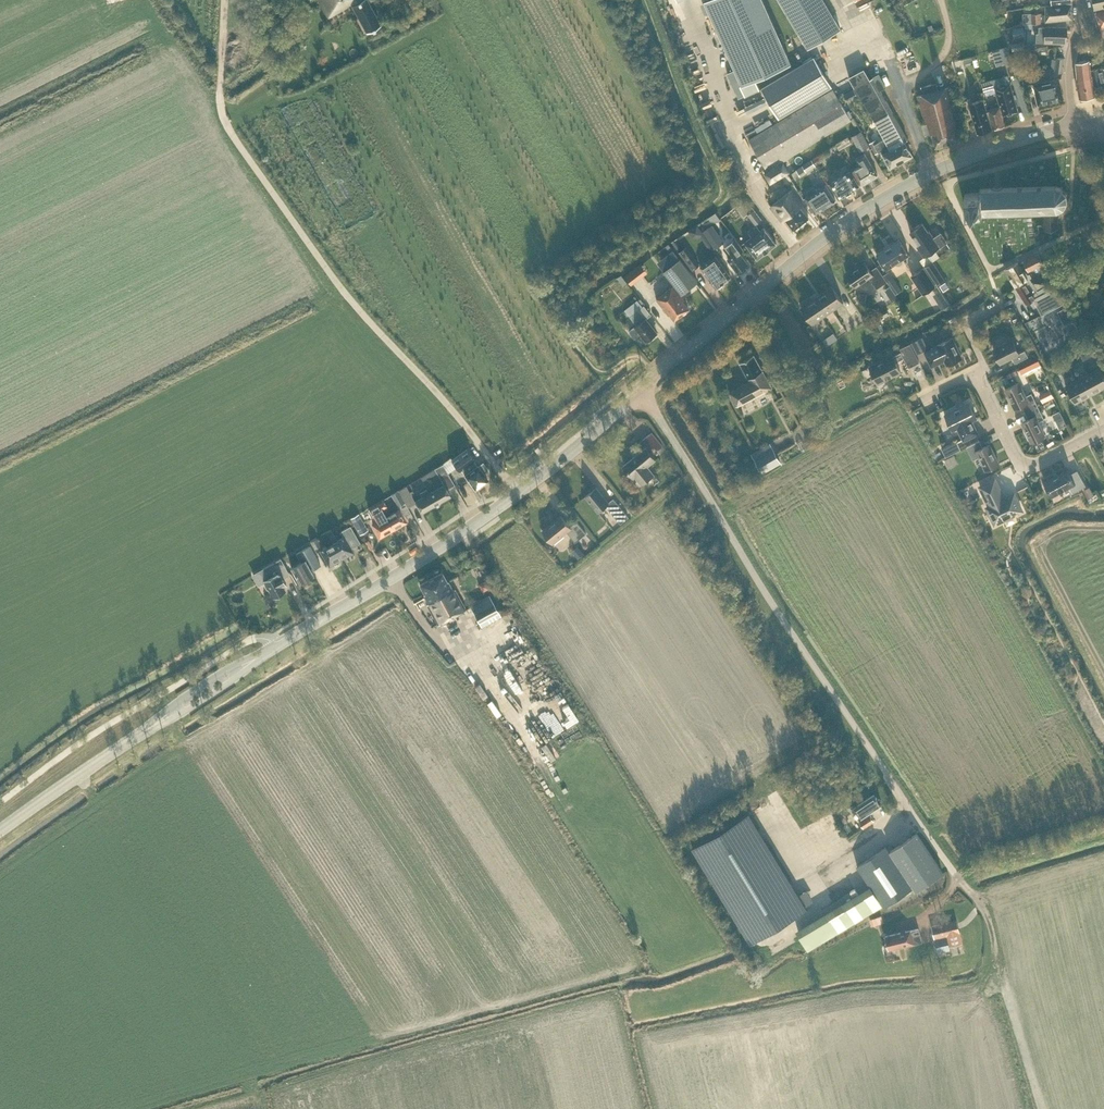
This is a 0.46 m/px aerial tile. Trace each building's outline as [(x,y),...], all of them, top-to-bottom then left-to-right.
[(323,9),(328,17),(351,4),(366,32),(380,24),(367,0),(318,0),(323,9)] [(762,0),(706,0),(705,0),(743,84),(740,86),(744,95),(759,89),(754,79),(790,63),(762,0)] [(823,0),(780,0),(808,48),(840,29),(823,0)] [(1031,13),(1031,22),(1037,23),(1041,23),(1041,21),(1046,21),(1058,20),(1072,19),(1072,3),(1046,5),(1046,14),(1041,14),(1041,12),(1031,13)] [(1101,28),(1103,27),(1103,9),(1095,12),(1101,28)] [(1012,28),(1014,37),(1025,36),(1023,26),(1012,28)] [(1036,33),(1036,42),(1045,42),(1066,43),(1067,27),(1045,26),(1045,27),(1039,27),(1039,33),(1036,33)] [(267,45),(273,42),(268,33),(262,36),(267,45)] [(995,47),(997,61),(1010,59),(1008,45),(995,47)] [(779,118),(831,86),(814,57),(761,88),(779,118)] [(963,59),(965,66),(973,64),(971,57),(963,59)] [(1052,58),(1050,70),(1055,70),(1055,71),(1062,72),(1064,58),(1056,57),(1056,59),(1052,58)] [(1096,96),(1092,73),(1091,73),(1089,59),(1076,62),(1077,78),(1076,78),(1079,98),(1096,96)] [(1095,68),(1092,69),(1093,73),(1095,86),(1103,84),(1103,87),(1103,65),(1095,68)] [(864,68),(849,77),(854,87),(863,102),(864,102),(873,118),(880,115),(879,114),(882,113),(887,111),(888,112),(891,111),(890,109),(880,89),(885,86),(879,74),(870,79),(866,72),(864,68)] [(1063,98),(1059,78),(1034,84),(1038,104),(1063,98)] [(992,80),(981,83),(983,91),(995,88),(992,80)] [(923,94),(917,95),(925,124),(922,125),(925,136),(932,134),(935,147),(959,140),(952,113),(950,105),(954,105),(949,87),(938,90),(936,83),(921,87),(923,94)] [(1018,111),(1010,83),(995,88),(1000,106),(1002,116),(1018,111)] [(766,170),(851,119),(833,90),(749,140),(766,170)] [(972,102),(970,98),(967,99),(968,103),(977,133),(992,129),(983,99),(972,102)] [(1005,125),(1002,116),(1000,106),(987,109),(992,129),(1005,125)] [(880,115),(873,118),(884,138),(889,146),(890,149),(904,141),(907,140),(891,111),(888,112),(887,111),(882,113),(879,114),(880,115)] [(851,136),(859,152),(869,146),(861,131),(851,136)] [(875,139),(869,143),(875,153),(881,150),(890,167),(912,155),(904,141),(890,149),(889,146),(884,138),(877,142),(875,139)] [(864,153),(855,158),(860,166),(852,171),(861,185),(877,175),(864,153)] [(812,159),(813,161),(816,166),(820,163),(823,161),(818,155),(812,159)] [(811,160),(802,166),(806,172),(809,170),(816,166),(813,161),(811,160)] [(770,184),(790,173),(783,162),(764,173),(770,184)] [(850,171),(830,183),(839,198),(847,193),(847,194),(851,191),(859,186),(850,171)] [(805,197),(815,213),(835,200),(825,185),(816,190),(814,186),(807,191),(809,195),(805,197)] [(979,188),(979,192),(964,194),(966,211),(980,209),(980,212),(1041,210),(1041,214),(1044,214),(1044,228),(1058,227),(1057,210),(1062,207),(1063,208),(1064,207),(1064,206),(1066,201),(1068,202),(1068,200),(1067,200),(1066,194),(1067,193),(1067,192),(1066,192),(1062,188),(1062,187),(1061,186),(1060,187),(1054,186),(1002,188),(1002,187),(992,187),(992,188),(979,188)] [(808,217),(800,207),(803,205),(791,190),(770,206),(782,221),(785,219),(793,229),(808,217)] [(747,200),(739,206),(737,208),(744,217),(747,214),(748,214),(755,224),(756,224),(762,220),(750,204),(747,200)] [(690,229),(698,236),(704,229),(697,222),(690,229)] [(925,257),(931,252),(947,242),(941,232),(933,237),(929,231),(927,232),(922,224),(920,225),(919,225),(916,227),(915,228),(910,232),(919,245),(917,246),(925,257)] [(715,248),(723,242),(712,225),(704,231),(715,248)] [(776,243),(764,227),(760,230),(757,226),(748,232),(751,237),(744,242),(757,258),(764,252),(765,253),(769,250),(768,249),(776,243)] [(747,269),(745,266),(748,264),(739,252),(743,249),(735,239),(723,248),(730,257),(727,259),(738,273),(739,272),(740,273),(747,269)] [(876,254),(886,271),(896,264),(898,265),(902,263),(902,260),(909,255),(899,239),(890,244),(884,247),(885,248),(876,254)] [(700,265),(690,252),(686,247),(678,253),(692,271),(700,265)] [(1028,271),(1036,267),(1039,272),(1044,269),(1042,266),(1044,265),(1044,264),(1039,253),(1023,261),(1028,271)] [(730,277),(715,255),(700,266),(715,288),(717,287),(719,287),(722,285),(722,283),(730,277)] [(682,301),(684,300),(680,295),(697,281),(680,258),(664,271),(675,285),(656,299),(669,315),(670,314),(674,320),(682,313),(684,313),(686,311),(687,310),(688,309),(682,301)] [(1052,265),(1049,258),(1044,261),(1047,268),(1052,265)] [(633,283),(650,269),(642,260),(625,274),(633,283)] [(887,281),(876,266),(870,270),(864,262),(846,274),(855,287),(869,277),(876,289),(887,281)] [(945,280),(933,262),(925,267),(937,285),(945,280)] [(1017,262),(1004,269),(1012,281),(1015,285),(1029,278),(1031,276),(1029,273),(1026,275),(1017,262)] [(910,276),(923,295),(936,286),(923,267),(910,276)] [(895,294),(901,290),(889,272),(883,276),(895,294)] [(1029,278),(1015,285),(1021,295),(1026,303),(1033,299),(1041,314),(1061,304),(1053,288),(1048,291),(1045,286),(1040,289),(1037,290),(1033,284),(1029,278)] [(832,286),(821,294),(833,310),(843,303),(838,295),(832,286)] [(897,297),(890,286),(884,290),(892,301),(897,297)] [(865,305),(866,293),(859,293),(858,304),(865,305)] [(822,317),(833,310),(821,294),(820,295),(811,301),(822,317)] [(849,299),(842,304),(851,315),(851,316),(857,311),(849,299)] [(937,306),(946,307),(947,300),(938,299),(937,306)] [(643,306),(637,300),(625,309),(637,325),(629,331),(635,338),(641,333),(647,341),(657,333),(646,318),(650,315),(643,306)] [(812,324),(822,317),(811,301),(801,308),(812,324)] [(1069,319),(1064,309),(1058,312),(1063,322),(1069,319)] [(1019,322),(1015,313),(1010,315),(1015,324),(1019,322)] [(827,337),(830,342),(836,339),(832,333),(827,337)] [(911,343),(916,354),(928,348),(922,337),(911,343)] [(947,364),(961,357),(952,338),(937,345),(938,346),(925,352),(931,366),(945,360),(947,364)] [(1025,350),(1019,353),(1012,340),(993,349),(1000,363),(1012,357),(1015,363),(1027,356),(1025,350)] [(910,343),(905,346),(914,365),(919,362),(910,343)] [(1090,350),(1080,356),(1085,364),(1095,359),(1094,357),(1090,350)] [(896,362),(903,358),(901,352),(893,356),(893,355),(869,367),(877,383),(900,371),(896,362)] [(771,386),(754,354),(739,362),(750,381),(729,392),(736,406),(772,387),(771,386)] [(1041,365),(1038,360),(1013,373),(1015,378),(1041,365)] [(1068,368),(1062,372),(1064,377),(1066,376),(1071,373),(1068,368)] [(1103,387),(1103,377),(1099,368),(1089,373),(1098,390),(1103,387)] [(1085,397),(1098,390),(1089,373),(1076,380),(1085,397)] [(1075,403),(1085,397),(1076,380),(1065,386),(1075,403)] [(1025,396),(1019,382),(1005,389),(1014,409),(1021,405),(1025,412),(1037,406),(1031,393),(1025,396)] [(1054,396),(1050,389),(1043,393),(1047,400),(1054,396)] [(826,409),(821,390),(811,393),(816,411),(826,409)] [(977,418),(968,402),(944,414),(952,430),(957,427),(963,440),(978,433),(973,424),(973,425),(971,421),(977,418)] [(1038,422),(1044,419),(1037,406),(1025,412),(1028,419),(1021,422),(1031,442),(1045,435),(1038,422)] [(1052,414),(1054,419),(1061,416),(1059,411),(1052,414)] [(641,484),(654,474),(648,466),(655,460),(649,452),(656,447),(658,449),(663,445),(652,432),(637,444),(642,450),(624,464),(634,477),(635,476),(641,484)] [(956,440),(941,448),(945,457),(960,449),(956,440)] [(985,470),(999,463),(989,444),(982,447),(979,440),(966,447),(973,459),(978,457),(985,470)] [(465,475),(475,488),(480,485),(481,485),(482,485),(485,483),(485,482),(485,481),(487,480),(482,473),(488,469),(483,462),(477,466),(465,450),(450,460),(459,472),(462,470),(465,475)] [(769,453),(765,455),(760,458),(767,470),(780,463),(773,451),(769,453)] [(957,464),(953,455),(945,459),(946,462),(949,468),(957,464)] [(422,497),(415,501),(422,512),(450,496),(446,489),(454,485),(446,470),(442,464),(434,468),(434,469),(437,474),(443,484),(429,493),(426,489),(419,493),(422,497)] [(1072,493),(1085,486),(1077,470),(1069,474),(1067,470),(1044,482),(1052,497),(1069,487),(1072,493)] [(995,524),(1022,510),(1014,494),(1004,498),(994,479),(980,486),(989,506),(986,507),(995,524)] [(1094,495),(1089,486),(1083,489),(1088,498),(1094,495)] [(606,505),(614,515),(621,523),(629,517),(613,498),(608,502),(596,487),(585,496),(598,512),(606,505)] [(390,495),(397,506),(398,509),(390,514),(386,507),(382,500),(380,501),(378,502),(393,529),(396,527),(405,522),(405,521),(407,520),(400,508),(405,505),(404,503),(405,502),(398,490),(390,495)] [(368,508),(372,515),(376,522),(372,524),(379,537),(393,529),(378,502),(368,508)] [(350,519),(359,534),(368,529),(358,514),(350,519)] [(575,542),(586,533),(576,521),(570,527),(561,516),(542,531),(553,543),(567,532),(575,542)] [(344,557),(352,552),(352,551),(350,547),(359,542),(350,526),(340,532),(343,537),(337,540),(332,532),(331,529),(325,532),(340,558),(343,556),(344,557)] [(337,560),(340,558),(325,532),(320,535),(327,546),(320,550),(329,565),(329,564),(330,565),(338,561),(337,560)] [(320,545),(315,536),(309,539),(315,548),(320,545)] [(299,582),(313,574),(310,570),(320,565),(309,545),(296,553),(300,560),(301,559),(302,561),(291,567),(299,582)] [(584,554),(578,546),(571,552),(578,559),(584,554)] [(289,574),(280,558),(274,562),(251,575),(257,586),(263,583),(267,589),(268,588),(273,597),(285,591),(283,588),(286,586),(282,578),(289,574)] [(429,602),(426,604),(431,612),(438,624),(465,609),(454,589),(452,589),(447,581),(446,581),(442,572),(419,584),(424,593),(423,594),(429,602)] [(489,595),(470,606),(481,626),(500,616),(499,613),(491,598),(489,595)] [(497,700),(492,702),(497,717),(502,715),(497,700)] [(550,758),(556,755),(547,739),(541,743),(550,758)] [(853,811),(855,810),(865,824),(873,819),(869,813),(881,805),(880,804),(881,802),(879,798),(876,798),(876,796),(875,797),(874,794),(851,809),(853,811)] [(748,814),(692,848),(740,925),(751,943),(806,909),(805,907),(798,896),(748,814)] [(916,890),(942,872),(916,833),(889,851),(916,890)] [(857,866),(870,885),(795,930),(807,951),(883,905),(884,906),(912,887),(886,847),(857,866)] [(870,918),(871,926),(883,923),(881,916),(870,918)] [(963,943),(956,919),(931,925),(935,939),(946,936),(949,946),(963,943)] [(922,941),(918,928),(910,930),(885,936),(887,946),(884,946),(883,949),(884,953),(887,954),(891,953),(892,951),(892,949),(900,947),(922,941)]
